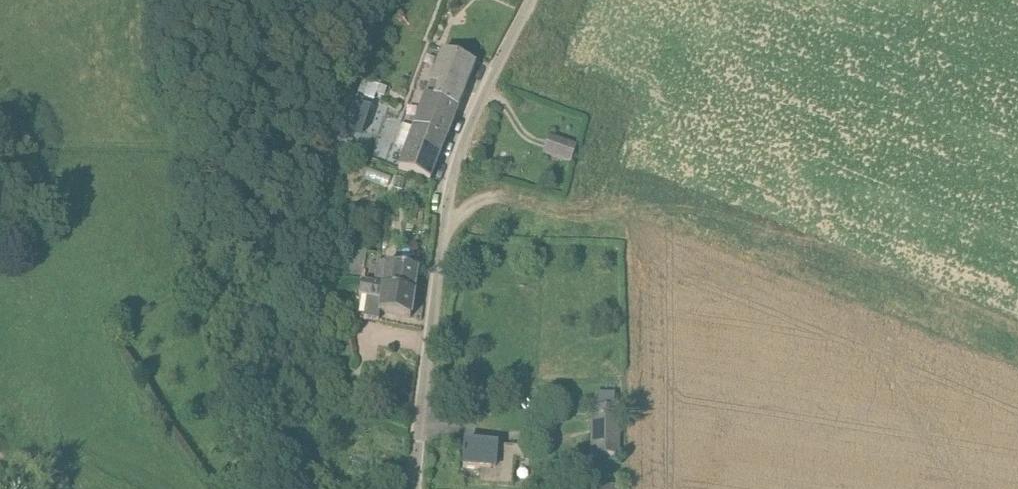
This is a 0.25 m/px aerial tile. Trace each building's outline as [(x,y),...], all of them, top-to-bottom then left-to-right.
[(434,93),(460,102),(475,64),(442,52),(431,80),(438,82),(434,93)] [(369,82),(363,96),(374,101),(380,87),(369,82)] [(414,126),(446,138),(460,102),(434,93),(432,98),(425,95),(414,126)] [(330,142),(339,145),(343,147),(349,129),(362,133),(371,108),(359,104),(353,120),(339,116),(330,142)] [(446,140),(446,138),(414,126),(413,129),(402,125),(395,146),(406,150),(399,170),(430,182),(431,180),(430,180),(444,145),(445,142),(446,140)] [(576,145),(549,136),(544,153),(570,162),(576,145)] [(418,269),(377,263),(378,253),(365,251),(364,261),(360,284),(359,284),(358,288),(373,290),(414,295),(418,269)] [(376,313),(410,319),(414,295),(373,290),(358,288),(357,297),(366,299),(363,319),(375,321),(376,313)] [(591,455),(619,456),(620,407),(592,408),(591,455)] [(463,458),(463,468),(480,469),(479,486),(511,488),(513,463),(526,464),(527,449),(464,443),(464,453),(463,453),(463,458)]
